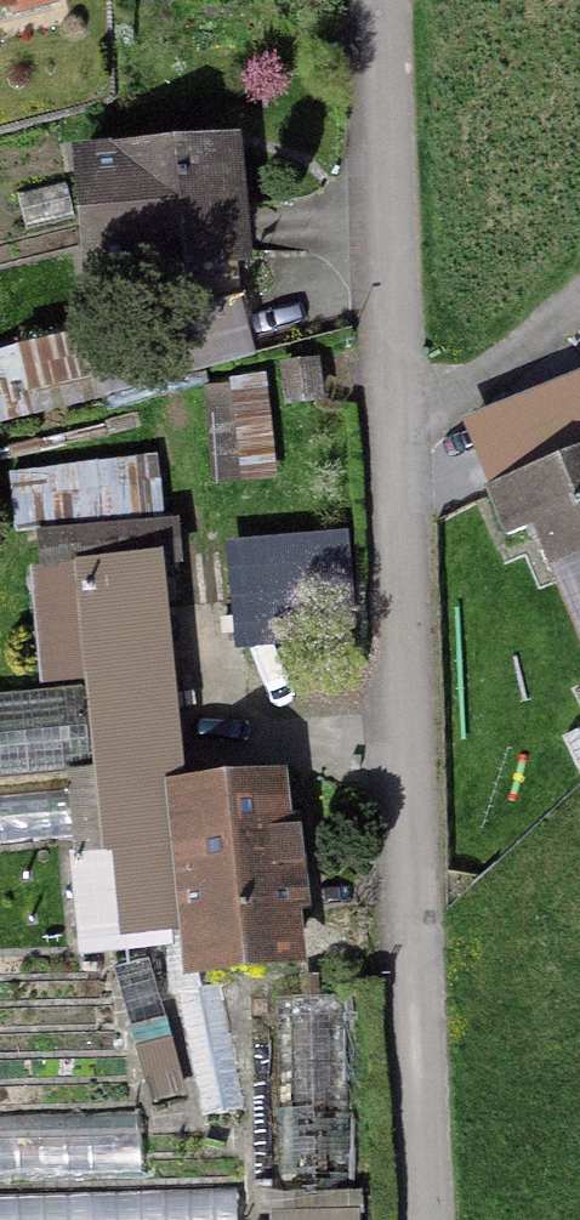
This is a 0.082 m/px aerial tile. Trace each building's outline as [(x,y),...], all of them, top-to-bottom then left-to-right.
[(53,0),(0,0),(0,15),(53,0)] [(248,134),(69,143),(75,248),(151,244),(153,267),(255,262),(248,134)] [(94,318),(22,338),(36,386),(108,366),(94,318)] [(321,364),(279,365),(281,407),(322,406),(321,364)] [(559,573),(579,565),(579,452),(571,456),(549,400),(477,428),(499,484),(473,494),(500,562),(519,554),(530,584),(559,573)] [(347,537),(228,544),(234,651),(354,643),(347,537)] [(69,855),(77,951),(115,948),(112,914),(175,909),(181,976),(300,966),(296,910),(311,909),(303,820),(288,822),(284,768),(179,777),(161,557),(27,568),(38,687),(0,690),(0,861),(69,855)] [(559,573),(579,627),(579,565),(559,573)] [(353,995),(269,996),(271,1219),(355,1219),(353,995)] [(0,1202),(0,1219),(221,1219),(221,1198),(0,1202)]
